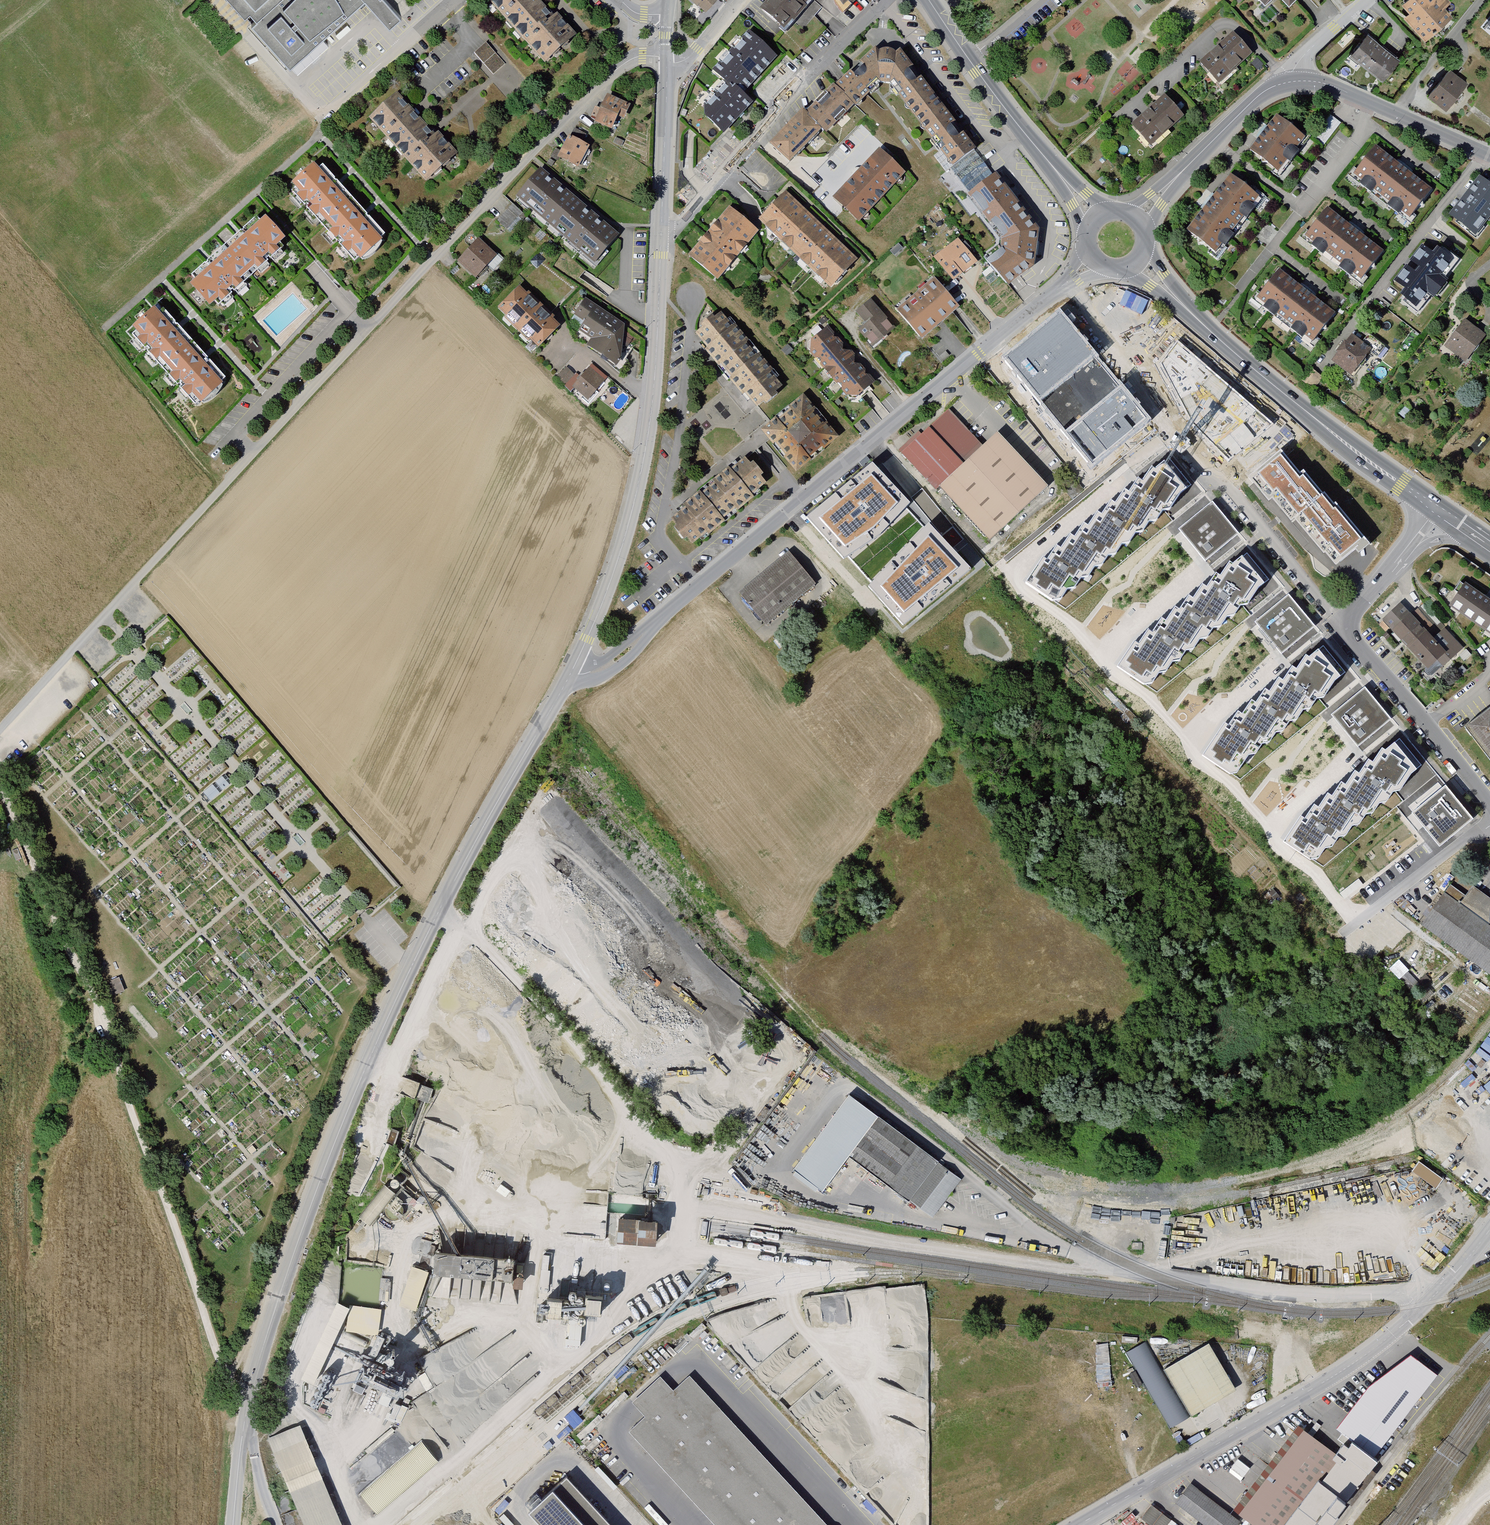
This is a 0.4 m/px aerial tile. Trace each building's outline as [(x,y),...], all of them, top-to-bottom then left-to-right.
[(246,19),(250,15),(256,21),(251,25),(291,69),(322,41),(365,2),(390,29),(402,18),(386,0),(228,0),(246,19)] [(488,5),(546,67),(574,41),(536,0),(493,0),(488,5)] [(706,13),(718,0),(691,0),(706,13)] [(757,4),(784,29),(810,0),(761,0),(757,4)] [(1289,10),(1300,0),(1280,0),(1289,10)] [(1406,23),(1427,46),(1456,20),(1448,11),(1453,6),(1448,0),(1414,0),(1404,8),(1412,17),(1406,23)] [(742,92),(777,54),(750,31),(743,40),(737,34),(715,58),(720,63),(713,71),(723,80),(735,91),(737,88),(742,92)] [(1198,66),(1219,87),(1253,54),(1233,33),(1198,66)] [(1366,33),(1350,55),(1382,80),(1399,58),(1366,33)] [(873,45),(857,61),(879,83),(888,84),(911,65),(899,49),(895,52),(889,48),(883,48),(877,50),(873,45)] [(857,61),(833,85),(853,105),(855,107),(879,83),(857,61)] [(911,65),(888,84),(915,117),(938,99),(911,65)] [(1449,68),(1427,96),(1446,111),(1469,83),(1449,68)] [(735,91),(723,80),(703,103),(707,107),(705,110),(705,116),(723,131),(751,101),(742,92),(737,88),(735,91)] [(833,85),(830,83),(803,111),(821,129),(826,134),(853,105),(833,85)] [(397,95),(369,122),(428,184),(456,157),(397,95)] [(1131,127),(1150,148),(1184,118),(1165,97),(1131,127)] [(609,98),(595,126),(601,129),(613,135),(620,121),(625,124),(632,108),(620,103),(609,98)] [(938,99),(915,117),(952,166),(975,148),(938,99)] [(802,110),(769,143),(788,162),(821,129),(803,111),(802,110)] [(1276,113),(1248,151),(1281,175),(1309,138),(1276,113)] [(1326,142),(1341,121),(1331,113),(1315,135),(1326,142)] [(560,154),(557,160),(578,172),(590,149),(582,145),(586,138),(573,131),(560,154)] [(623,144),(615,141),(612,146),(621,149),(623,144)] [(1375,144),(1349,176),(1407,221),(1433,189),(1375,144)] [(880,146),(833,195),(861,222),(908,172),(880,146)] [(292,197),(325,233),(355,206),(323,171),(320,175),(315,170),(294,189),(297,193),(292,197)] [(541,170),(514,201),(591,269),(618,239),(541,170)] [(1186,226),(1219,253),(1265,197),(1232,170),(1186,226)] [(1038,227),(994,172),(965,193),(1002,239),(1001,246),(986,259),(1006,284),(1032,265),(1038,227)] [(1479,174),(1449,215),(1477,236),(1489,219),(1489,182),(1479,174)] [(787,191),(760,220),(797,255),(825,226),(787,191)] [(728,204),(688,252),(719,278),(759,229),(728,204)] [(1327,205),(1301,238),(1358,281),(1384,248),(1327,205)] [(355,206),(325,233),(357,268),(387,241),(355,206)] [(513,207),(496,224),(506,234),(518,222),(521,225),(526,220),(513,207)] [(257,221),(224,251),(252,282),(284,253),(280,249),(286,245),(265,222),(261,226),(257,221)] [(825,226),(797,255),(830,287),(858,260),(825,226)] [(1464,262),(1431,234),(1387,288),(1420,315),(1464,262)] [(956,237),(932,257),(952,282),(977,261),(956,237)] [(478,242),(456,266),(463,272),(477,284),(489,271),(495,275),(504,265),(478,242)] [(252,282),(224,251),(192,281),(195,285),(190,289),(211,313),(217,308),(220,311),(252,282)] [(1255,300),(1311,344),(1337,311),(1281,267),(1255,300)] [(921,339),(959,307),(934,277),(895,310),(921,339)] [(520,290),(498,313),(541,353),(545,349),(563,330),(549,317),(520,290)] [(866,323),(859,329),(873,346),(895,327),(871,298),(856,310),(866,323)] [(585,302),(575,318),(585,325),(577,335),(590,344),(585,351),(617,372),(622,364),(625,329),(585,302)] [(1151,420),(1061,310),(1013,349),(1002,358),(1092,467),(1151,420)] [(159,315),(156,311),(133,332),(135,335),(131,338),(165,376),(195,349),(162,313),(159,315)] [(710,314),(698,325),(700,327),(694,332),(700,340),(696,343),(748,402),(750,401),(756,408),(764,401),(766,404),(777,395),(775,392),(783,386),(776,379),(779,377),(728,317),(725,320),(719,312),(713,318),(710,314)] [(1466,318),(1444,345),(1467,362),(1488,336),(1466,318)] [(875,381),(825,325),(803,345),(853,401),(875,381)] [(1352,333),(1331,360),(1351,376),(1370,351),(1377,356),(1385,346),(1367,332),(1361,340),(1352,333)] [(1273,424),(1178,341),(1161,364),(1192,423),(1230,460),(1273,424)] [(226,384),(195,349),(165,376),(197,411),(226,384)] [(567,386),(574,378),(565,371),(556,381),(564,389),(567,386)] [(588,371),(572,390),(587,403),(604,384),(588,371)] [(803,394),(760,429),(795,472),(839,436),(803,394)] [(940,486),(989,539),(1048,486),(998,432),(983,446),(949,409),(902,451),(936,490),(940,486)] [(1271,501),(1274,498),(1299,477),(1279,453),(1251,477),(1271,501)] [(678,527),(676,529),(686,541),(689,538),(694,545),(700,540),(702,542),(762,493),(760,491),(768,484),(764,479),(767,477),(756,463),(752,466),(745,457),(738,463),(735,459),(673,510),(676,513),(670,518),(678,527)] [(1186,487),(1164,460),(1155,468),(1152,466),(1143,480),(1138,477),(1129,491),(1125,489),(1115,502),(1111,500),(1102,513),(1098,511),(1088,525),(1084,522),(1075,536),(1071,534),(1061,548),(1057,545),(1048,559),(1043,556),(1026,582),(1052,600),(1061,599),(1067,589),(1074,588),(1081,577),(1088,576),(1095,566),(1101,565),(1108,555),(1115,554),(1122,543),(1129,542),(1135,532),(1142,531),(1149,521),(1156,520),(1163,510),(1170,508),(1181,491),(1186,487)] [(873,462),(806,516),(844,559),(848,555),(872,582),(868,587),(903,626),(971,569),(928,522),(924,527),(906,508),(911,503),(873,462)] [(1294,521),(1297,518),(1322,498),(1302,474),(1299,477),(1274,498),(1294,521)] [(1364,544),(1324,496),(1322,498),(1297,518),(1338,565),(1364,544)] [(1239,533),(1213,501),(1179,528),(1205,560),(1239,533)] [(789,550),(739,590),(766,625),(816,584),(789,550)] [(1264,582),(1242,555),(1233,563),(1229,561),(1220,575),(1216,572),(1206,586),(1202,583),(1193,597),(1189,594),(1179,608),(1175,606),(1166,620),(1162,617),(1152,631),(1148,628),(1139,643),(1135,640),(1117,666),(1144,683),(1152,682),(1159,672),(1166,671),(1173,661),(1179,660),(1186,649),(1193,648),(1200,638),(1206,637),(1213,627),(1220,626),(1227,616),(1234,614),(1240,604),(1247,603),(1258,586),(1264,582)] [(1446,603),(1489,632),(1489,596),(1463,578),(1446,603)] [(1315,626),(1288,594),(1255,621),(1282,653),(1315,626)] [(1396,605),(1382,617),(1397,634),(1406,626),(1420,641),(1408,651),(1430,676),(1462,649),(1438,621),(1429,629),(1427,627),(1433,621),(1418,604),(1405,615),(1396,605)] [(1341,675),(1318,648),(1309,656),(1306,654),(1297,668),(1292,665),(1283,679),(1279,677),(1269,691),(1265,688),(1256,702),(1252,699),(1242,713),(1238,711),(1229,724),(1225,722),(1203,755),(1230,774),(1237,772),(1249,754),(1256,753),(1262,743),(1269,742),(1276,732),(1283,730),(1289,720),(1297,719),(1303,709),(1310,708),(1317,698),(1324,697),(1335,680),(1341,675)] [(1391,718),(1365,687),(1331,714),(1358,746),(1391,718)] [(1489,706),(1464,725),(1489,758),(1489,707),(1489,706)] [(1417,768),(1395,741),(1386,749),(1382,747),(1373,761),(1369,759),(1359,773),(1355,770),(1346,784),(1341,781),(1332,795),(1328,793),(1319,807),(1314,804),(1305,818),(1301,815),(1283,842),(1310,859),(1318,858),(1325,848),(1332,846),(1339,836),(1346,835),(1352,825),(1359,824),(1366,814),(1373,812),(1379,803),(1386,801),(1393,791),(1400,790),(1411,773),(1417,768)] [(1473,819),(1446,786),(1413,813),(1440,846),(1473,819)] [(1419,925),(1489,974),(1489,899),(1471,886),(1465,894),(1449,883),(1419,925)] [(1393,948),(1409,928),(1384,909),(1369,929),(1361,922),(1346,941),(1370,960),(1384,942),(1393,948)] [(1400,978),(1409,969),(1399,958),(1389,967),(1400,978)] [(851,1094),(796,1169),(825,1190),(850,1155),(934,1216),(961,1179),(851,1094)] [(1412,1168),(1436,1185),(1443,1176),(1419,1159),(1412,1168)] [(384,1183),(361,1215),(370,1222),(394,1189),(384,1183)] [(616,1213),(615,1239),(654,1241),(655,1215),(616,1213)] [(430,1268),(511,1276),(513,1255),(433,1246),(430,1268)] [(599,1307),(600,1291),(584,1290),(583,1306),(599,1307)] [(413,1355),(335,1309),(301,1387),(303,1407),(324,1423),(331,1402),(397,1432),(409,1412),(413,1355)] [(1097,1376),(1109,1376),(1109,1342),(1097,1342),(1097,1376)] [(1209,1344),(1165,1369),(1191,1415),(1236,1390),(1209,1344)] [(1437,1376),(1412,1358),(1371,1388),(1338,1431),(1351,1441),(1374,1458),(1437,1376)] [(646,1416),(630,1430),(717,1524),(828,1524),(691,1376),(674,1391),(646,1416)] [(269,1435),(304,1524),(342,1524),(302,1422),(269,1435)] [(1239,1515),(1252,1524),(1329,1524),(1377,1461),(1374,1458),(1351,1441),(1348,1446),(1343,1443),(1335,1455),(1304,1431),(1239,1515)] [(360,1491),(377,1511),(438,1459),(421,1439),(360,1491)] [(1238,1457),(1229,1469),(1241,1478),(1250,1466),(1238,1457)] [(533,1511),(546,1524),(615,1524),(570,1477),(533,1511)] [(1177,1503),(1206,1524),(1237,1524),(1240,1521),(1190,1485),(1177,1503)] [(1182,1523),(1150,1502),(1141,1517),(1155,1524),(1181,1524),(1182,1523)]
